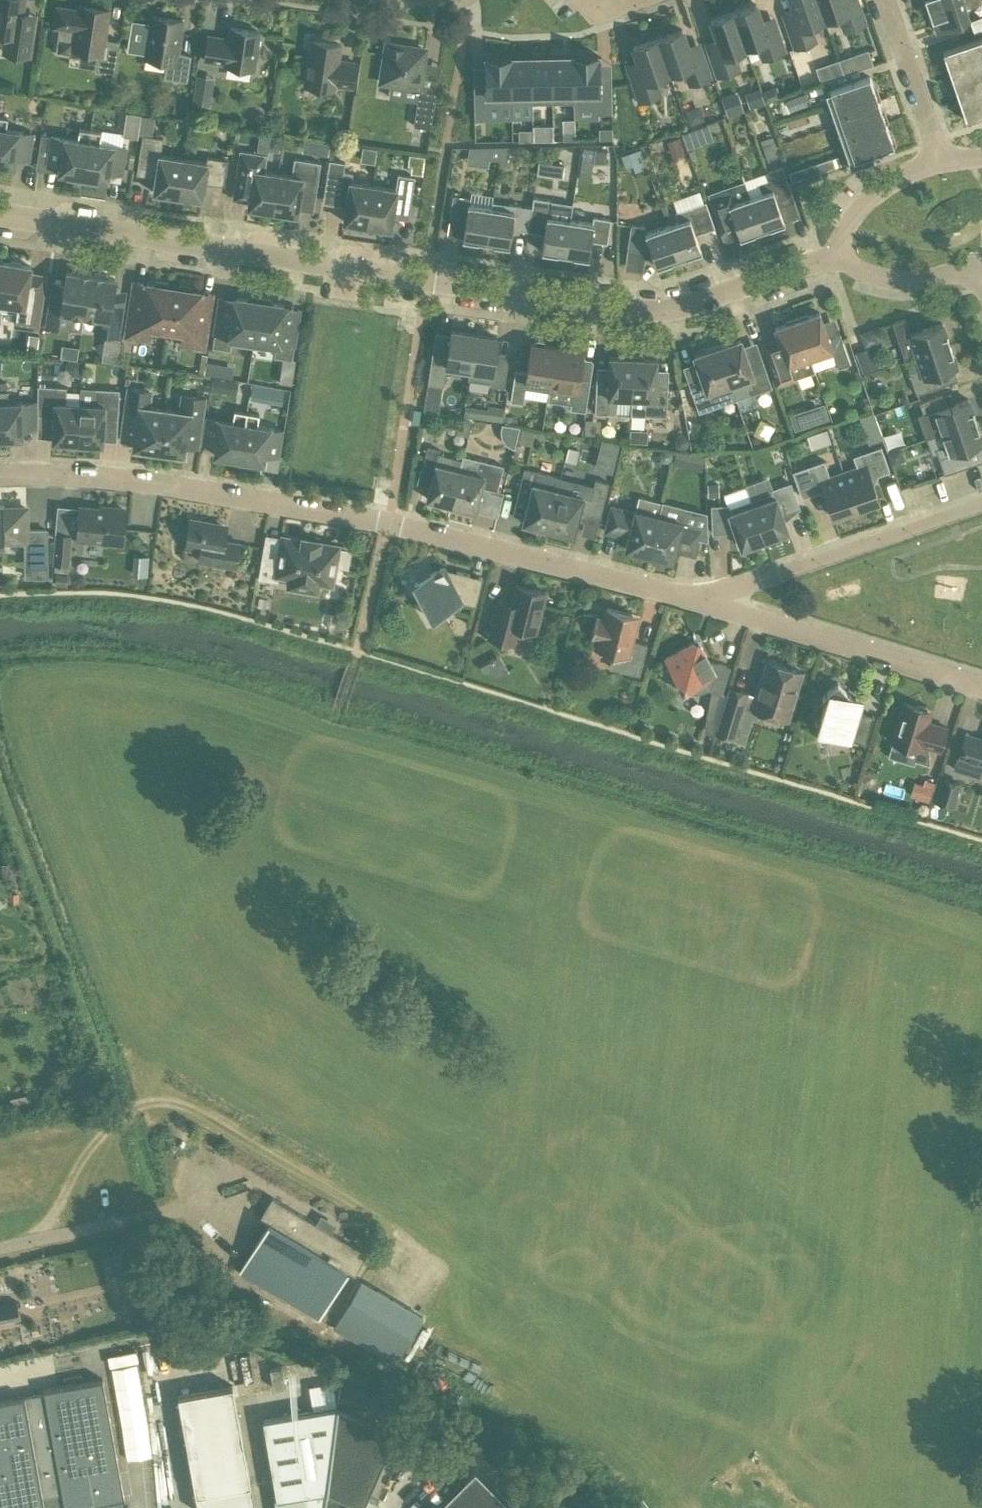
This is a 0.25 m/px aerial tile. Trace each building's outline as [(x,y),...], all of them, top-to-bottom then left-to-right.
[(29,55),(35,13),(22,11),(23,0),(0,0),(0,32),(6,33),(4,51),(29,55)] [(782,12),(794,48),(816,40),(810,24),(824,19),(818,0),(790,0),(793,8),(782,12)] [(866,23),(858,0),(818,0),(824,19),(838,14),(844,30),(866,23)] [(954,0),(925,0),(928,9),(954,0)] [(928,9),(936,32),(970,20),(974,32),(981,29),(981,15),(969,19),(965,7),(981,1),(981,0),(954,0),(928,9)] [(763,58),(785,51),(772,15),(761,19),(755,3),(733,11),(745,46),(757,42),(763,58)] [(105,38),(109,9),(79,4),(79,9),(57,6),(54,26),(65,27),(64,38),(59,37),(56,52),(71,54),(71,49),(97,53),(95,69),(115,72),(120,41),(105,38)] [(716,37),(705,41),(717,76),(739,69),(734,53),(746,48),(745,46),(733,11),(710,19),(716,37)] [(178,53),(183,20),(151,15),(149,30),(147,30),(145,42),(147,42),(144,57),(166,60),(164,77),(186,80),(191,55),(178,53)] [(253,68),(259,31),(230,27),(228,38),(207,35),(203,60),(253,68)] [(683,68),(689,84),(711,76),(699,41),(687,44),(682,29),(657,37),(669,73),(683,68)] [(655,78),(669,73),(657,37),(633,46),(641,71),(629,75),(638,101),(661,93),(655,78)] [(981,63),(981,37),(943,50),(951,74),(981,63)] [(352,86),(356,62),(338,60),(340,44),(312,40),(305,83),(334,87),(334,83),(352,86)] [(430,127),(436,88),(418,86),(424,49),(387,43),(381,81),(415,86),(413,95),(418,96),(413,125),(430,127)] [(844,55),(848,68),(875,60),(871,47),(844,55)] [(573,54),(551,55),(552,102),(574,101),(573,54)] [(598,54),(573,54),(574,101),(574,103),(598,103),(599,113),(611,112),(611,85),(599,85),(598,54)] [(531,55),(510,56),(511,103),(532,102),(531,55)] [(551,55),(531,55),(532,102),(552,102),(551,55)] [(511,103),(510,56),(484,56),(485,84),(473,84),(474,112),(487,111),(487,103),(511,103)] [(981,89),(981,63),(951,74),(959,97),(981,89)] [(837,113),(877,99),(869,76),(829,90),(837,113)] [(959,97),(966,120),(981,115),(981,89),(959,97)] [(212,95),(194,93),(192,102),(210,105),(212,95)] [(845,136),(885,122),(877,99),(837,113),(845,136)] [(82,180),(90,129),(79,128),(77,139),(59,137),(62,113),(45,110),(37,159),(59,163),(58,172),(69,174),(68,178),(82,180)] [(141,114),(126,112),(123,135),(138,137),(138,132),(141,114)] [(141,114),(138,132),(151,134),(154,116),(141,114)] [(1,168),(4,164),(14,166),(15,156),(29,158),(33,133),(6,129),(8,117),(0,116),(0,168),(1,168)] [(885,122),(845,136),(855,165),(870,160),(868,154),(893,145),(885,122)] [(532,123),(524,123),(525,135),(533,135),(532,123)] [(540,123),(532,123),(533,135),(541,135),(540,123)] [(554,123),(554,135),(562,135),(562,123),(554,123)] [(612,127),(599,128),(599,138),(612,138),(612,127)] [(90,129),(82,180),(97,182),(97,178),(109,180),(110,172),(124,174),(127,147),(100,143),(101,131),(90,129)] [(690,129),(681,132),(687,148),(695,145),(690,129)] [(177,199),(183,158),(160,154),(163,137),(142,134),(136,173),(155,176),(153,191),(165,193),(165,198),(177,199)] [(768,161),(780,156),(773,135),(760,139),(768,161)] [(672,157),(685,153),(679,136),(667,140),(672,157)] [(330,142),(317,140),(315,153),(328,155),(330,142)] [(510,144),(491,145),(489,157),(507,160),(510,144)] [(595,148),(593,160),(604,162),(606,150),(595,148)] [(640,148),(621,155),(625,167),(644,161),(640,148)] [(272,210),(278,173),(264,171),(267,153),(239,149),(235,177),(252,179),(248,206),(272,210)] [(792,181),(841,164),(838,154),(788,171),(792,181)] [(183,158),(177,199),(189,201),(190,197),(202,199),(204,181),(224,184),(228,159),(207,156),(206,161),(183,158)] [(278,173),(272,210),(296,213),(301,187),(316,189),(321,162),(294,157),(291,175),(278,173)] [(367,226),(373,185),(351,182),(352,172),(343,171),(345,162),(329,159),(325,186),(348,190),(344,221),(356,222),(357,225),(367,226)] [(539,161),(537,173),(547,174),(549,162),(539,161)] [(581,167),(582,176),(605,175),(604,166),(581,167)] [(750,196),(762,230),(784,222),(778,205),(794,200),(782,166),(765,172),(768,179),(758,182),(761,192),(750,196)] [(373,185),(367,226),(377,228),(380,226),(390,228),(395,200),(410,203),(414,176),(397,173),(395,188),(373,185)] [(750,196),(745,180),(707,193),(719,226),(733,221),(739,237),(762,230),(750,196)] [(485,242),(491,207),(469,203),(470,197),(452,195),(449,218),(465,221),(462,238),(485,242)] [(570,219),(571,219),(573,202),(533,197),(532,207),(531,207),(528,231),(540,233),(540,230),(544,231),(541,251),(564,254),(570,219)] [(667,225),(679,258),(701,251),(695,232),(698,230),(699,233),(715,227),(706,200),(676,211),(679,221),(667,225)] [(528,231),(531,207),(492,201),(491,207),(485,242),(509,246),(512,226),(516,226),(515,229),(528,231)] [(570,219),(564,254),(588,258),(591,238),(595,239),(595,241),(607,243),(611,218),(593,216),(592,222),(571,219),(570,219)] [(679,258),(667,225),(647,232),(644,226),(631,224),(627,248),(646,251),(651,250),(656,266),(679,258)] [(1,301),(0,305),(0,307),(18,310),(16,325),(37,328),(44,284),(28,282),(31,265),(22,264),(20,261),(11,260),(9,262),(7,262),(1,301)] [(72,272),(66,271),(65,282),(53,280),(46,324),(70,328),(72,313),(84,314),(90,275),(87,274),(86,270),(75,269),(72,272)] [(95,332),(118,335),(125,290),(113,288),(115,278),(108,277),(106,274),(95,272),(93,275),(90,275),(84,314),(97,316),(95,332)] [(167,328),(173,287),(170,287),(168,282),(156,280),(154,284),(133,281),(125,336),(148,339),(150,326),(167,328)] [(173,287),(167,328),(183,331),(181,345),(204,348),(212,293),(192,290),(191,285),(179,283),(176,288),(173,287)] [(236,298),(220,296),(212,346),(229,349),(230,343),(253,346),(260,297),(251,295),(247,299),(236,297),(236,298)] [(292,358),(297,323),(299,308),(283,306),(283,304),(273,303),(269,298),(260,297),(253,346),(265,348),(271,343),(276,344),(274,356),(292,358)] [(810,356),(832,349),(838,366),(850,363),(840,333),(828,337),(819,311),(809,315),(807,313),(796,317),(810,356)] [(761,342),(776,384),(815,371),(810,356),(796,317),(785,321),(785,323),(775,327),(778,336),(761,342)] [(904,317),(892,321),(905,360),(916,356),(950,344),(942,322),(909,333),(904,317)] [(470,368),(476,334),(451,330),(449,343),(434,341),(430,367),(424,411),(439,413),(446,365),(470,368)] [(504,387),(508,361),(494,359),(497,337),(476,334),(470,368),(468,378),(490,381),(489,385),(504,387)] [(549,385),(554,346),(545,344),(545,341),(543,339),(537,338),(534,340),(534,343),(531,342),(526,371),(515,369),(510,401),(523,403),(526,382),(549,385)] [(716,343),(736,399),(772,387),(763,359),(749,364),(740,339),(730,342),(726,339),(716,343)] [(554,346),(549,385),(572,389),(569,408),(585,411),(590,379),(578,377),(582,350),(579,349),(580,347),(578,344),(571,343),(569,345),(568,348),(554,346)] [(699,412),(736,399),(716,343),(706,346),(704,351),(694,355),(703,380),(689,385),(699,412)] [(950,344),(916,356),(920,368),(909,372),(916,393),(939,386),(935,374),(957,367),(950,344)] [(864,372),(880,366),(872,345),(856,351),(864,372)] [(631,397),(633,355),(622,354),(620,357),(609,356),(608,383),(596,383),(595,412),(616,413),(616,396),(631,397)] [(633,355),(631,397),(631,414),(666,416),(668,386),(655,385),(656,358),(645,358),(644,355),(633,355)] [(220,364),(206,361),(204,374),(218,376),(220,364)] [(280,371),(278,381),(292,383),(293,373),(280,371)] [(217,377),(216,394),(241,394),(241,378),(217,377)] [(77,447),(80,403),(66,402),(67,386),(38,385),(37,413),(53,413),(52,440),(64,441),(67,446),(77,447)] [(149,390),(128,387),(121,439),(134,440),(133,446),(146,448),(145,453),(158,455),(164,408),(147,406),(149,390)] [(80,403),(77,447),(88,447),(91,443),(103,443),(104,416),(118,417),(120,389),(95,388),(94,404),(80,403)] [(10,441),(13,437),(22,437),(22,427),(36,427),(35,401),(8,402),(7,390),(0,390),(0,442),(10,441)] [(204,398),(178,394),(176,410),(164,408),(158,455),(171,456),(171,452),(184,453),(185,446),(197,447),(204,398)] [(942,432),(975,420),(968,398),(946,405),(942,394),(919,402),(923,414),(935,410),(942,431),(942,432)] [(807,408),(790,414),(795,429),(812,423),(807,408)] [(238,463),(246,411),(235,409),(233,421),(206,416),(201,442),(215,444),(213,454),(224,456),(223,460),(238,463)] [(246,411),(238,463),(252,465),(253,460),(264,462),(266,453),(279,455),(284,430),(257,425),(259,413),(246,411)] [(435,413),(422,411),(420,424),(433,426),(435,413)] [(765,415),(758,429),(771,437),(779,422),(765,415)] [(942,431),(926,437),(932,455),(937,453),(944,473),(969,465),(963,449),(981,443),(981,439),(975,420),(942,432),(942,431)] [(462,459),(461,459),(438,453),(439,448),(427,445),(422,469),(420,468),(417,482),(430,485),(426,498),(451,504),(462,459)] [(842,469),(855,507),(859,506),(863,507),(874,504),(877,500),(878,499),(869,473),(878,470),(879,474),(890,470),(881,445),(853,455),(856,464),(842,469)] [(900,447),(888,451),(892,464),(898,462),(903,453),(900,447)] [(462,459),(451,504),(475,510),(481,485),(498,489),(504,464),(463,454),(461,459),(462,459)] [(855,507),(842,469),(829,474),(824,459),(792,470),(802,498),(824,490),(833,515),(834,514),(838,516),(849,512),(852,508),(855,507)] [(557,489),(558,489),(561,477),(524,467),(518,492),(529,495),(523,522),(526,523),(530,528),(532,529),(537,531),(542,529),(545,527),(548,528),(557,489)] [(557,489),(548,528),(551,529),(556,535),(558,536),(563,536),(565,536),(569,533),(573,534),(579,509),(600,515),(609,482),(595,478),(590,497),(558,489),(557,489)] [(751,499),(764,538),(788,530),(781,511),(798,505),(790,482),(772,489),(773,492),(751,499)] [(648,553),(658,515),(662,501),(639,495),(635,512),(611,505),(605,530),(628,536),(625,547),(630,549),(631,550),(632,552),(633,553),(634,554),(635,555),(637,555),(638,556),(639,556),(641,555),(643,554),(644,554),(645,552),(648,553)] [(741,546),(764,538),(751,499),(730,507),(728,503),(711,504),(713,532),(728,531),(734,528),(741,546)] [(4,504),(0,504),(0,547),(5,547),(5,540),(25,540),(25,565),(47,565),(46,529),(26,529),(26,507),(4,508),(4,504)] [(123,542),(125,510),(79,506),(76,538),(123,542)] [(658,515),(648,553),(653,554),(653,556),(654,557),(654,558),(655,559),(657,560),(658,561),(659,561),(660,561),(662,561),(663,561),(664,560),(666,559),(667,558),(672,559),(675,548),(694,553),(700,528),(681,523),(681,521),(658,515)] [(198,560),(236,566),(240,542),(224,540),(226,527),(206,524),(207,520),(190,517),(185,546),(200,549),(198,560)] [(69,563),(72,533),(55,532),(52,562),(69,563)] [(302,539),(283,536),(280,550),(263,547),(258,578),(278,581),(280,574),(290,576),(288,585),(316,590),(318,581),(323,582),(324,574),(333,575),(335,562),(346,564),(348,551),(337,549),(338,546),(318,542),(319,539),(303,536),(302,539)] [(476,604),(482,577),(444,567),(443,566),(414,583),(425,601),(422,603),(430,618),(445,609),(442,606),(457,597),(459,600),(476,604)] [(535,630),(545,591),(516,584),(509,611),(494,607),(487,636),(502,640),(513,643),(517,626),(535,630)] [(631,640),(638,615),(607,607),(604,619),(596,617),(591,635),(599,637),(596,648),(612,652),(610,659),(614,660),(612,668),(639,675),(647,644),(631,640)] [(706,688),(711,690),(722,693),(730,666),(712,660),(710,661),(701,644),(692,642),(665,656),(671,667),(663,671),(665,675),(668,678),(671,682),(675,685),(679,687),(683,689),(688,690),(693,690),(698,690),(702,689),(706,688)] [(757,695),(753,708),(762,711),(786,718),(801,670),(768,660),(757,695)] [(865,743),(874,714),(856,709),(860,699),(851,696),(837,681),(822,696),(826,700),(820,717),(815,719),(820,740),(838,735),(865,743)] [(748,692),(729,686),(726,694),(718,722),(715,732),(734,738),(748,692)] [(915,705),(904,702),(892,741),(917,749),(914,759),(929,764),(929,748),(939,751),(946,726),(927,720),(926,704),(915,705)] [(715,732),(718,722),(707,719),(704,731),(714,734),(715,732)] [(964,731),(953,769),(979,777),(981,768),(981,736),(964,731)] [(954,808),(961,782),(941,776),(934,802),(954,808)] [(929,802),(935,782),(925,779),(923,784),(914,781),(910,796),(929,802)] [(354,1274),(366,1253),(271,1197),(259,1218),(268,1223),(239,1271),(317,1317),(345,1269),(354,1274)] [(422,1316),(361,1279),(333,1327),(395,1363),(422,1316)] [(17,1301),(0,1304),(0,1321),(20,1316),(17,1301)] [(273,1388),(286,1386),(282,1365),(269,1367),(273,1388)] [(54,1507),(66,1507),(85,1504),(86,1507),(122,1507),(120,1498),(123,1498),(102,1379),(43,1390),(43,1393),(33,1395),(54,1507)] [(177,1395),(187,1454),(197,1507),(254,1507),(232,1385),(177,1395)] [(33,1395),(0,1401),(0,1507),(54,1507),(33,1395)] [(337,1404),(336,1404),(336,1406),(262,1419),(276,1499),(302,1495),(304,1507),(324,1507),(337,1404)] [(324,1507),(346,1507),(349,1501),(362,1507),(395,1432),(338,1406),(338,1404),(337,1404),(324,1507)] [(474,1469),(435,1507),(513,1507),(474,1469)]
